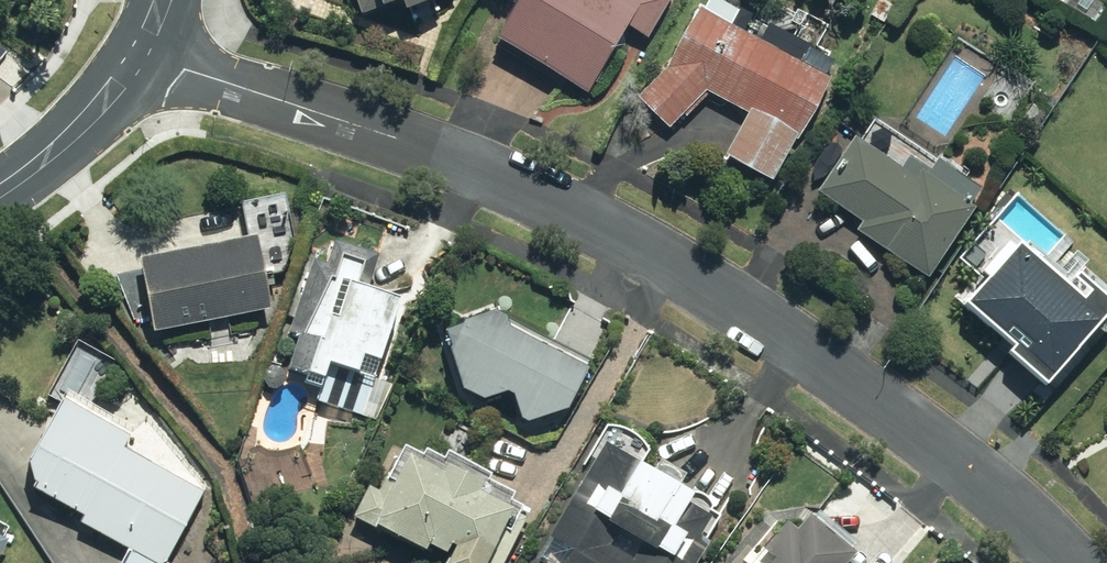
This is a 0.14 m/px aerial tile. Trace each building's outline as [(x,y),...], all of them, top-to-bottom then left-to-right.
[(361,14),(401,0),(356,0),(361,14)] [(493,44),(583,97),(640,0),(519,0),(493,44)] [(702,93),(746,114),(724,158),(770,181),(792,136),(794,137),(821,81),(694,19),(673,60),(637,103),(669,131),(702,93)] [(964,210),(848,141),(815,197),(931,266),(964,210)] [(1031,175),(1000,222),(1067,267),(1003,363),(1052,395),(1106,311),(1106,206),(1098,220),(1031,175)] [(244,243),(130,263),(143,330),(256,310),(244,243)] [(321,284),(299,361),(360,379),(382,302),(321,284)] [(576,375),(462,323),(435,381),(549,433),(576,375)] [(31,487),(80,513),(78,518),(132,547),(124,562),(177,562),(169,558),(206,489),(123,445),(132,428),(62,391),(26,457),(31,487)] [(509,514),(398,460),(365,528),(438,562),(486,562),(509,514)] [(703,528),(593,467),(538,562),(683,562),(703,528)] [(825,561),(775,522),(743,562),(824,562),(825,561)]
